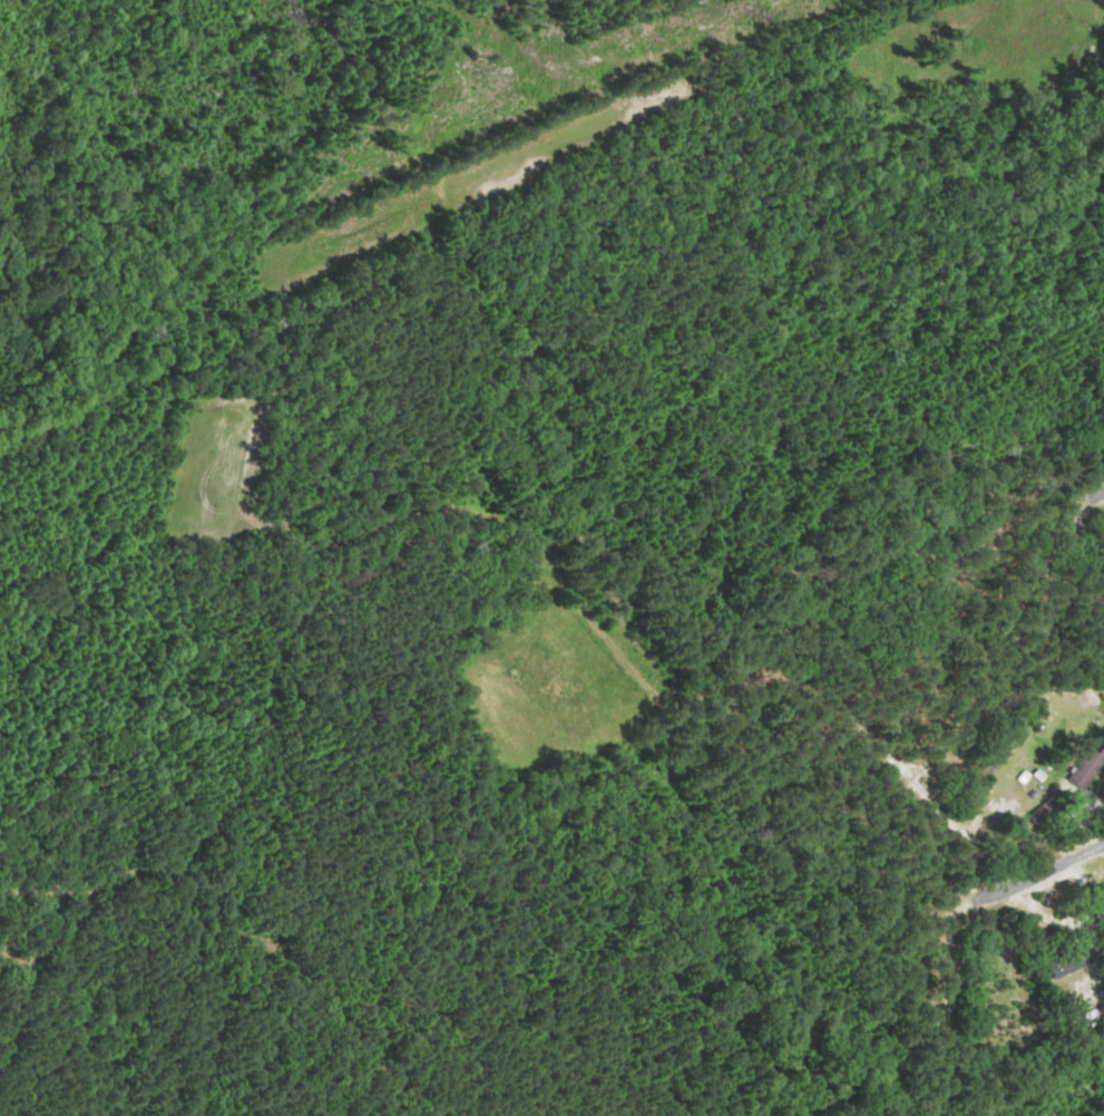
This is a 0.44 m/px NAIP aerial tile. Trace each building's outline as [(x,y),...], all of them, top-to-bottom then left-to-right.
[(1088,791),(1103,768),(1103,743),(1099,740),(1071,779),(1088,791)] [(1057,982),(1098,961),(1089,944),(1048,964),(1057,982)]
